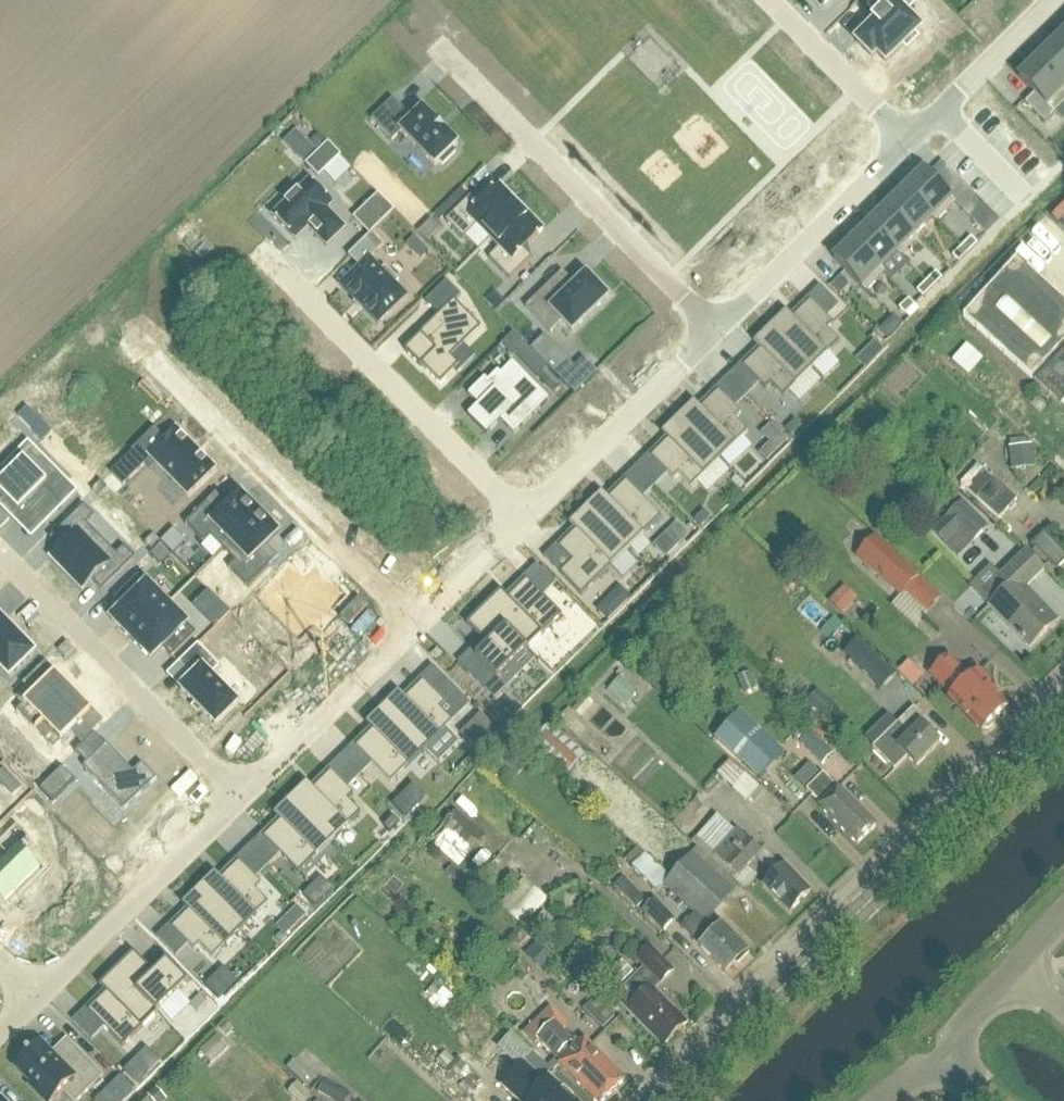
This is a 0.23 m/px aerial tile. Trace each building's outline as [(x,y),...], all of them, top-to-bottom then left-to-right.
[(821,11),(833,0),(810,0),(821,11)] [(857,44),(873,61),(877,56),(886,66),(904,49),(907,52),(919,40),(915,37),(921,32),(906,16),(917,6),(911,0),(879,0),(869,10),(879,20),(874,25),(875,26),(857,44)] [(1055,46),(1063,54),(1063,37),(1055,46)] [(1038,63),(1063,90),(1063,54),(1055,46),(1038,63)] [(915,53),(894,66),(899,74),(920,61),(915,53)] [(1019,81),(1035,97),(1026,107),(1045,126),(1054,117),(1063,107),(1063,90),(1038,63),(1019,81)] [(394,102),(372,123),(393,144),(402,135),(435,169),(440,165),(443,168),(457,155),(454,152),(458,147),(444,134),(445,133),(437,126),(423,112),(409,127),(403,120),(407,116),(394,102)] [(279,144),(296,160),(309,146),(292,130),(279,144)] [(319,139),(312,146),(320,154),(327,147),(319,139)] [(340,159),(328,147),(307,167),(319,179),(340,159)] [(383,170),(369,184),(413,230),(427,216),(383,170)] [(924,174),(906,193),(934,221),(933,222),(936,225),(956,206),(924,174)] [(273,219),(296,243),(309,231),(327,249),(346,231),(328,212),(333,207),(309,183),(273,219)] [(471,200),(446,224),(464,242),(478,228),(491,241),(521,211),(500,189),(480,209),(471,200)] [(906,193),(888,210),(916,238),(917,237),(933,222),(934,221),(906,193)] [(370,236),(393,214),(379,199),(356,221),(370,236)] [(888,210),(870,227),(898,256),(897,256),(901,260),(920,241),(917,237),(916,238),(888,210)] [(501,251),(489,262),(511,283),(532,262),(523,253),(543,234),(521,211),(491,241),(501,251)] [(999,224),(987,212),(974,225),(986,237),(999,224)] [(870,227),(853,245),(880,273),(881,272),(897,256),(898,256),(870,227)] [(343,288),(341,289),(343,290),(378,326),(379,327),(380,326),(406,301),(407,300),(406,298),(395,288),(399,284),(385,270),(381,274),(370,263),(384,249),(372,236),(349,259),(360,271),(343,288)] [(972,241),(962,250),(968,256),(978,247),(972,241)] [(853,245),(834,263),(866,295),(885,276),(881,272),(880,273),(853,245)] [(959,265),(968,256),(962,250),(953,259),(959,265)] [(1063,341),(1063,306),(1016,260),(964,319),(1031,382),(1062,410),(1061,410),(1063,413),(1063,350),(1063,349),(1044,368),(1041,365),(1063,341)] [(942,282),(936,275),(927,284),(933,291),(942,282)] [(549,289),(526,311),(551,336),(563,325),(573,335),(608,301),(605,297),(608,294),(594,279),(591,282),(587,278),(562,303),(549,289)] [(462,299),(447,284),(426,305),(439,318),(430,328),(435,334),(426,343),(421,338),(405,354),(421,370),(422,369),(441,388),(460,369),(452,361),(482,331),(456,305),(462,299)] [(933,291),(927,284),(917,294),(924,300),(933,291)] [(915,308),(909,302),(900,311),(906,318),(915,308)] [(787,313),(770,329),(812,372),(841,345),(828,332),(834,327),(828,321),(811,303),(794,321),(791,317),(787,313)] [(390,339),(399,349),(427,323),(417,313),(390,339)] [(784,400),(812,372),(770,329),(754,346),(758,350),(761,353),(744,370),(760,387),(766,393),(772,387),(784,400)] [(878,345),(871,351),(880,361),(887,354),(878,345)] [(525,348),(516,357),(537,378),(546,369),(525,348)] [(970,348),(955,364),(971,379),(986,363),(970,348)] [(566,362),(554,375),(575,396),(596,375),(584,363),(575,371),(566,362)] [(469,419),(487,438),(504,421),(511,428),(508,431),(514,437),(549,403),(513,366),(501,378),(498,375),(489,384),(485,381),(469,398),(479,408),(469,419)] [(678,420),(720,463),(748,435),(736,423),(741,417),(736,411),(719,394),(702,411),(698,408),(695,404),(678,420)] [(692,490),(720,463),(678,420),(662,436),(666,440),(669,443),(652,460),(668,477),(674,483),(680,478),(692,490)] [(42,425),(33,434),(43,444),(52,435),(42,425)] [(775,427),(764,438),(782,456),(792,445),(775,427)] [(149,459),(188,499),(216,472),(177,431),(149,459)] [(1034,449),(1012,451),(1014,472),(1036,470),(1034,449)] [(19,515),(27,508),(47,527),(79,495),(36,452),(13,474),(7,468),(0,475),(0,508),(6,502),(19,515)] [(134,455),(112,477),(124,489),(146,468),(134,455)] [(976,465),(957,484),(996,520),(1014,501),(976,465)] [(586,510),(628,553),(662,520),(643,501),(627,484),(609,501),(606,498),(602,494),(586,510)] [(102,485),(93,494),(99,500),(108,491),(102,485)] [(207,506),(186,527),(205,547),(211,541),(223,553),(260,517),(258,514),(261,512),(246,497),(244,500),(241,497),(219,518),(207,506)] [(971,549),(990,530),(963,504),(933,534),(947,548),(958,536),(971,549)] [(51,560),(67,577),(102,543),(88,528),(95,520),(84,509),(51,542),(60,551),(51,560)] [(628,553),(586,510),(570,526),(574,531),(577,534),(560,550),(574,564),(561,576),(582,599),(628,553)] [(705,514),(696,523),(702,529),(711,520),(705,514)] [(260,517),(223,553),(235,565),(229,571),(249,591),(270,570),(258,558),(280,536),(277,534),(280,531),(265,517),(263,519),(260,517)] [(679,526),(671,534),(684,546),(691,539),(679,526)] [(174,532),(162,544),(174,557),(186,545),(174,532)] [(1063,566),(1063,556),(1045,536),(1032,548),(1057,572),(1063,566)] [(154,538),(145,547),(151,553),(160,544),(154,538)] [(900,600),(919,579),(874,538),(854,560),(900,600)] [(102,543),(67,577),(84,594),(93,585),(102,594),(136,561),(125,550),(117,557),(102,543)] [(162,549),(152,558),(161,567),(171,558),(162,549)] [(1026,553),(1001,579),(990,568),(970,589),(981,600),(985,596),(994,604),(988,609),(1031,652),(1059,624),(1027,591),(1045,573),(1026,553)] [(275,612),(300,637),(314,623),(321,630),(335,617),(328,609),(340,597),(315,572),(302,559),(290,571),(263,596),(277,610),(275,612)] [(132,643),(168,608),(139,578),(114,602),(123,612),(112,623),(132,643)] [(501,594),(485,610),(527,652),(563,618),(527,582),(509,601),(501,594)] [(842,587),(827,604),(841,616),(856,599),(842,587)] [(269,623),(249,602),(236,615),(255,636),(269,623)] [(168,608),(132,643),(151,663),(163,652),(172,661),(197,637),(168,608)] [(219,628),(231,615),(224,608),(211,620),(219,628)] [(485,610),(467,627),(488,648),(476,660),(497,682),(527,652),(485,610)] [(10,681),(35,657),(21,642),(22,642),(12,632),(11,632),(0,621),(0,671),(10,681)] [(859,643),(844,657),(881,694),(896,679),(859,643)] [(198,648),(179,667),(193,681),(181,693),(217,729),(238,707),(211,679),(220,670),(198,648)] [(930,677),(951,700),(949,702),(982,735),(990,735),(995,729),(996,722),(1006,712),(997,703),(999,701),(989,691),(992,689),(978,675),(972,681),(950,658),(930,677)] [(911,665),(900,676),(915,691),(926,680),(911,665)] [(749,675),(738,680),(744,693),(755,688),(749,675)] [(56,677),(17,715),(36,734),(74,696),(56,677)] [(605,692),(622,708),(635,694),(618,678),(605,692)] [(383,710),(425,753),(453,725),(441,712),(446,707),(424,684),(406,701),(399,694),(383,710)] [(807,702),(824,715),(831,706),(813,693),(807,702)] [(74,696),(36,734),(54,753),(93,715),(74,696)] [(391,786),(425,753),(383,710),(367,726),(374,733),(356,750),(391,786)] [(936,734),(927,724),(914,712),(899,727),(874,752),(895,773),(908,761),(917,770),(941,747),(932,738),(936,734)] [(760,782),(784,755),(739,714),(716,740),(760,782)] [(483,720),(463,739),(478,753),(497,734),(483,720)] [(565,781),(587,755),(551,724),(529,750),(565,781)] [(821,768),(833,756),(809,731),(796,743),(821,768)] [(107,747),(83,770),(125,813),(157,782),(142,767),(134,775),(107,747)] [(35,774),(16,754),(5,765),(24,784),(35,774)] [(747,804),(759,791),(729,763),(717,776),(747,804)] [(54,805),(75,783),(63,771),(41,793),(54,805)] [(291,800),(333,843),(361,816),(349,803),(354,797),(332,775),(314,792),(307,784),(291,800)] [(858,849),(877,830),(824,777),(807,794),(821,809),(820,810),(858,849)] [(403,796),(393,805),(405,818),(415,808),(403,796)] [(113,824),(124,813),(109,797),(98,809),(113,824)] [(299,876),(333,843),(291,800),(275,816),(282,824),(264,841),(299,876)] [(460,868),(483,833),(450,812),(427,847),(460,868)] [(394,819),(385,828),(390,834),(400,825),(394,819)] [(736,835),(718,819),(697,842),(720,863),(718,864),(739,880),(748,871),(762,854),(738,832),(736,835)] [(19,851),(29,840),(18,828),(0,846),(0,851),(8,859),(0,867),(0,900),(6,906),(41,873),(19,851)] [(665,880),(642,856),(629,868),(652,892),(665,880)] [(706,928),(735,895),(692,857),(664,889),(683,906),(706,928)] [(199,891),(241,934),(269,906),(257,893),(262,888),(240,865),(222,882),(215,875),(199,891)] [(791,916),(812,895),(785,868),(764,888),(791,916)] [(739,880),(736,884),(741,888),(745,892),(757,879),(748,871),(739,880)] [(522,929),(547,902),(523,880),(498,907),(522,929)] [(313,888),(304,897),(316,909),(326,900),(313,888)] [(241,934),(199,891),(183,907),(190,914),(172,931),(195,954),(201,949),(213,961),(241,934)] [(662,935),(675,922),(654,901),(642,914),(662,935)] [(683,906),(679,909),(691,921),(684,930),(701,949),(700,950),(723,973),(734,962),(736,965),(747,953),(722,928),(715,936),(706,928),(683,906)] [(298,908),(289,918),(298,927),(307,918),(298,908)] [(680,1018),(655,992),(674,974),(650,949),(637,962),(645,970),(614,1000),(658,1045),(659,1044),(663,1049),(688,1025),(681,1017),(680,1018)] [(134,955),(115,974),(157,1016),(188,986),(167,964),(155,976),(134,955)] [(123,1050),(157,1016),(115,974),(100,989),(107,996),(88,1014),(123,1050)] [(216,980),(207,989),(219,1001),(228,992),(216,980)] [(200,998),(190,1008),(197,1015),(207,1005),(200,998)] [(584,1013),(594,1022),(606,1009),(597,1000),(584,1013)] [(561,1066),(560,1068),(593,1100),(606,1100),(625,1083),(586,1042),(581,1047),(576,1041),(572,1044),(555,1027),(561,1020),(550,1009),(523,1036),(534,1048),(539,1043),(561,1066)] [(226,1023),(217,1031),(226,1040),(234,1032),(226,1023)] [(217,1038),(200,1054),(212,1067),(229,1051),(217,1038)] [(39,1045),(16,1068),(32,1084),(30,1086),(45,1100),(56,1100),(63,1095),(69,1100),(82,1100),(105,1079),(67,1041),(51,1057),(39,1045)] [(551,1082),(557,1076),(534,1055),(503,1091),(515,1100),(573,1100),(551,1082)] [(446,1072),(455,1081),(467,1069),(458,1060),(446,1072)] [(448,1077),(435,1066),(423,1079),(435,1091),(448,1077)] [(137,1069),(128,1078),(137,1087),(146,1078),(137,1069)] [(112,1087),(126,1100),(135,1092),(121,1078),(112,1087)] [(318,1095),(324,1100),(330,1100),(337,1093),(327,1084),(318,1095)] [(288,1095),(294,1100),(308,1100),(311,1098),(297,1085),(288,1095)] [(148,1098),(151,1100),(165,1100),(157,1090),(148,1098)]
